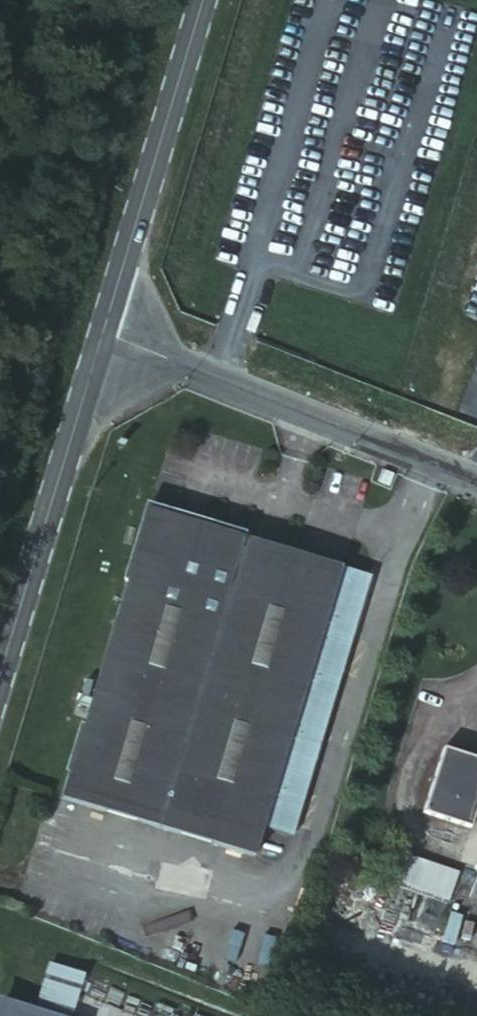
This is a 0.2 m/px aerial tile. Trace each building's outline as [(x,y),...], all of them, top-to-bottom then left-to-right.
[(174,468),(158,517),(324,567),(340,519),(174,468)] [(340,519),(324,567),(158,517),(112,666),(82,759),(276,819),(285,790),(315,799),(398,537),(340,519)] [(465,736),(445,801),(476,812),(476,740),(465,736)] [(476,861),(423,843),(412,876),(467,894),(476,861)] [(2,1015),(77,1015),(88,983),(20,960),(2,1015)]
